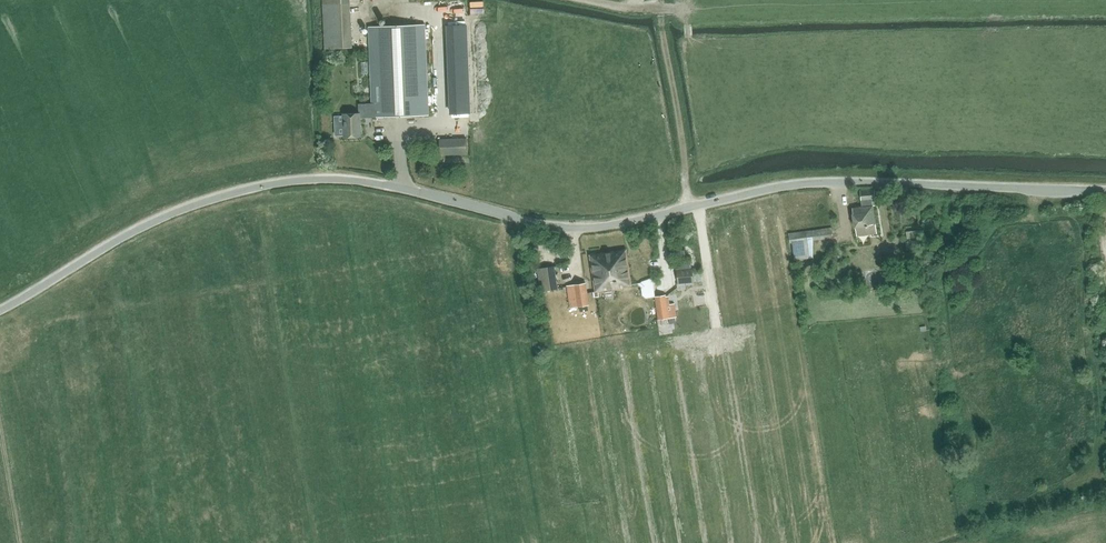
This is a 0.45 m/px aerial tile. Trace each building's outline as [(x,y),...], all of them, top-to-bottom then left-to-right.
[(325,49),(351,48),(350,0),(323,0),(325,49)] [(343,114),(344,137),(361,137),(360,118),(429,115),(425,24),(369,26),(372,103),(359,104),(359,113),(343,114)] [(461,64),(468,64),(466,24),(449,25),(450,59),(461,59),(461,64)] [(469,113),(469,94),(451,95),(451,113),(469,113)] [(440,139),(440,155),(467,154),(466,138),(440,139)] [(860,190),(862,207),(853,208),(857,236),(877,233),(873,206),(876,205),(875,200),(874,189),(860,190)] [(788,233),(790,243),(792,261),(810,258),(808,242),(833,238),(831,227),(788,233)] [(622,287),(632,286),(627,250),(590,255),(595,292),(622,288),(622,287)] [(538,270),(542,292),(558,290),(554,267),(538,270)] [(676,270),(677,284),(693,283),(692,269),(676,270)] [(571,309),(579,307),(580,312),(588,310),(587,306),(590,306),(586,284),(568,287),(571,309)] [(645,298),(654,297),(654,296),(655,296),(653,284),(641,286),(642,295),(645,298)] [(666,295),(655,296),(654,296),(654,297),(658,320),(668,318),(669,324),(676,323),(675,317),(676,317),(674,303),(670,303),(668,295),(666,296),(666,295)]
